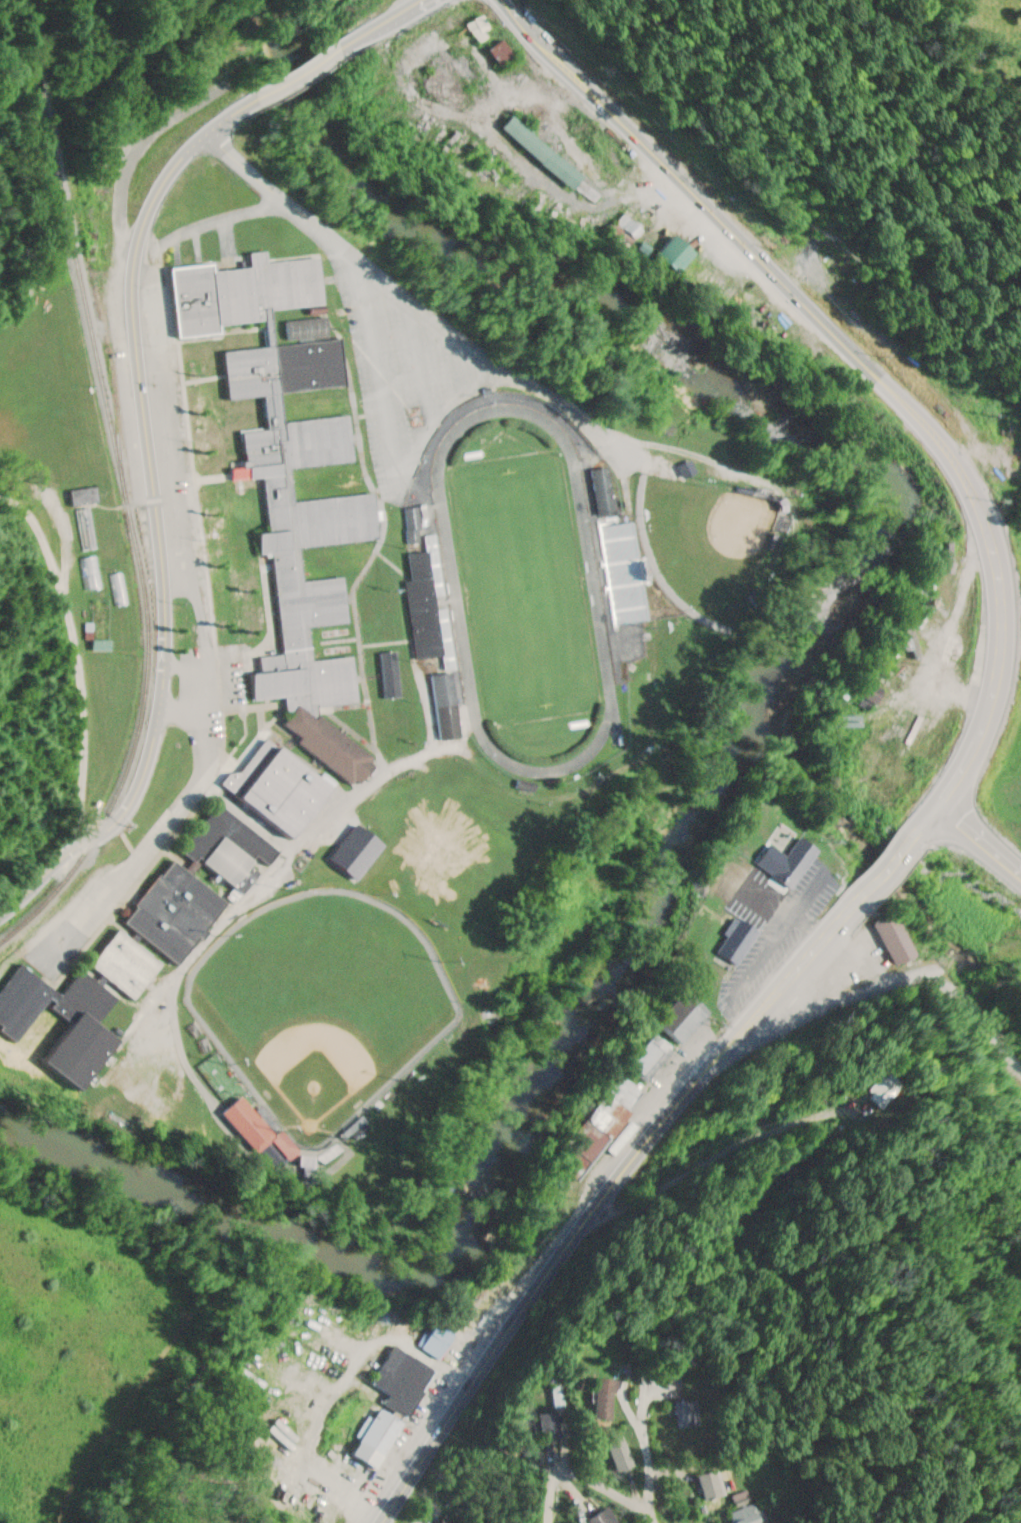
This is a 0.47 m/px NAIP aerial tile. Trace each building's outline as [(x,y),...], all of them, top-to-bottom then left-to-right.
[(483,40),(491,35),(483,23),(475,29),(483,40)] [(505,65),(519,55),(507,39),(494,48),(505,65)] [(579,188),(589,175),(515,117),(505,130),(579,188)] [(644,231),(628,212),(620,220),(636,238),(644,231)] [(329,304),(324,257),(271,262),(270,250),(252,251),(254,267),(217,270),(216,263),(175,267),(181,337),(224,333),(223,324),(270,320),(269,309),(329,304)] [(774,330),(781,324),(750,294),(743,301),(774,330)] [(349,387),(345,339),(278,345),(282,392),(349,387)] [(261,698),(288,696),(291,718),(288,720),(346,784),(357,783),(376,766),(321,705),(362,701),(357,654),(315,658),(312,626),(351,622),(347,575),(305,579),(302,546),(382,539),(378,491),(296,499),(293,467),(357,461),(353,414),(285,421),(283,395),(277,396),(284,465),(262,467),(270,555),(275,554),(284,653),(257,656),(261,698)] [(685,478),(700,472),(696,459),(680,465),(685,478)] [(621,512),(614,466),(593,469),(600,515),(621,512)] [(73,503),(101,503),(101,487),(73,487),(73,503)] [(85,548),(99,544),(89,505),(75,509),(85,548)] [(602,523),(606,584),(628,583),(628,573),(640,572),(637,521),(602,523)] [(418,657),(446,653),(433,549),(410,552),(414,578),(408,579),(418,657)] [(456,671),(434,673),(441,739),(464,736),(456,671)] [(338,782),(262,732),(226,786),(303,836),(338,782)] [(259,858),(270,866),(283,848),(219,802),(185,849),(239,887),(259,858)] [(822,846),(802,833),(775,874),(795,887),(822,846)] [(128,920),(183,962),(230,900),(175,858),(128,920)] [(921,954),(902,912),(878,923),(897,965),(921,954)] [(740,963),(763,930),(743,916),(720,949),(740,963)] [(138,998),(166,961),(122,928),(94,965),(138,998)] [(77,998),(89,1005),(102,982),(84,971),(77,982),(84,986),(77,998)] [(711,1015),(688,991),(662,1018),(685,1041),(711,1015)] [(633,1064),(648,1076),(669,1050),(654,1038),(633,1064)] [(590,1116),(595,1120),(562,1166),(582,1180),(646,1091),(621,1073),(590,1116)] [(226,1111),(263,1154),(275,1144),(291,1162),(304,1151),(287,1130),(281,1134),(275,1127),(279,1124),(264,1107),(259,1111),(246,1095),(226,1111)] [(424,1351),(449,1357),(455,1329),(430,1324),(424,1351)] [(439,1371),(395,1343),(371,1381),(393,1394),(389,1401),(411,1415),(439,1371)] [(672,1371),(672,1387),(685,1387),(685,1371),(672,1371)] [(620,1378),(605,1378),(605,1416),(620,1416),(620,1378)] [(573,1404),(571,1388),(563,1389),(565,1405),(573,1404)] [(680,1427),(700,1427),(700,1399),(680,1399),(680,1427)] [(407,1420),(382,1407),(356,1454),(381,1468),(407,1420)] [(546,1413),(548,1438),(568,1437),(566,1411),(546,1413)] [(612,1444),(621,1470),(637,1465),(628,1438),(612,1444)] [(725,1494),(717,1470),(700,1474),(708,1499),(725,1494)] [(736,1522),(765,1522),(756,1501),(731,1511),(736,1522)] [(605,1508),(592,1518),(595,1522),(617,1522),(605,1508)]
